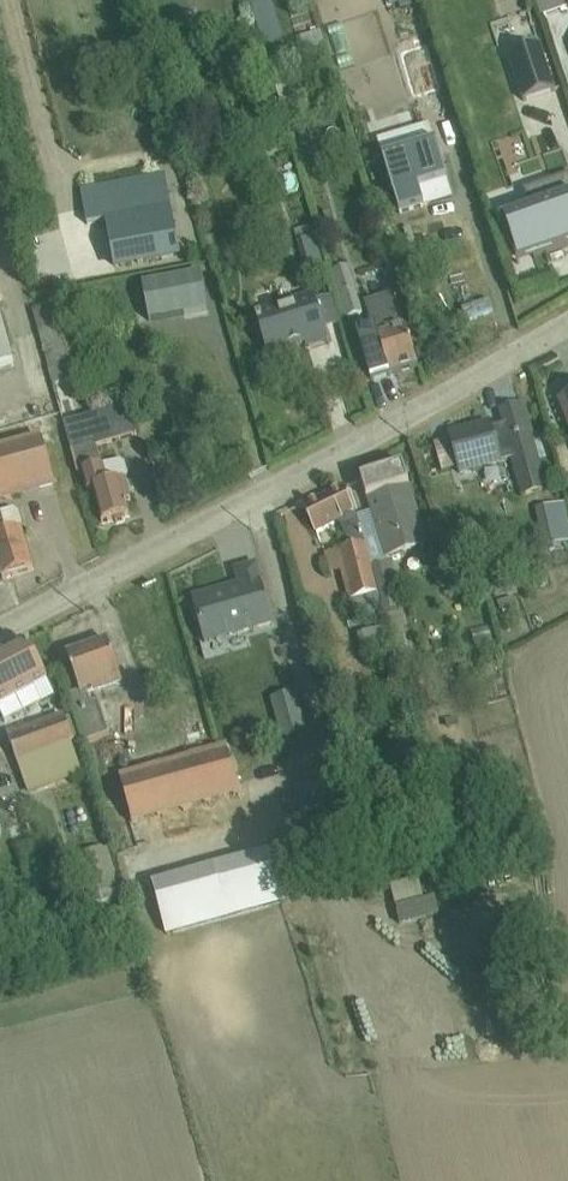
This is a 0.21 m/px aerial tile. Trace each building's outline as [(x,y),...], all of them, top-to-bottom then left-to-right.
[(542,22),(567,12),(567,9),(565,0),(534,0),(542,22)] [(267,61),(277,58),(287,56),(271,5),(257,9),(252,10),(258,29),(245,33),(251,52),(263,49),(267,61)] [(432,27),(411,32),(415,45),(435,40),(432,27)] [(322,33),(301,40),(306,55),(327,49),(322,33)] [(541,49),(508,60),(523,106),(557,95),(541,49)] [(430,127),(378,144),(384,161),(381,161),(399,218),(425,211),(420,191),(448,184),(438,145),(435,146),(430,127)] [(168,178),(81,193),(87,228),(107,224),(116,276),(183,264),(168,178)] [(503,222),(518,268),(567,251),(567,180),(525,194),(531,212),(503,222)] [(312,229),(295,234),(307,274),(324,269),(312,229)] [(349,270),(333,274),(347,323),(363,318),(349,270)] [(202,277),(144,288),(151,326),(209,315),(202,277)] [(325,334),(317,304),(314,296),(290,304),(290,306),(254,317),(268,359),(306,348),(307,352),(329,346),(325,334)] [(317,304),(325,334),(342,329),(333,299),(317,304)] [(375,331),(357,337),(372,386),(419,371),(397,300),(368,308),(375,331)] [(60,306),(33,314),(53,389),(84,381),(70,326),(66,327),(60,306)] [(14,368),(0,315),(0,372),(14,368)] [(72,458),(98,451),(138,440),(129,408),(64,427),(72,458)] [(451,443),(458,471),(460,480),(503,468),(503,466),(511,464),(522,501),(547,495),(524,408),(501,414),(505,428),(491,432),(490,426),(450,438),(451,443)] [(0,451),(0,509),(57,493),(43,439),(0,451)] [(458,471),(451,443),(435,447),(443,476),(458,471)] [(98,451),(72,458),(78,478),(81,477),(87,497),(93,495),(103,528),(113,525),(117,528),(124,526),(126,522),(130,521),(126,506),(131,504),(126,485),(130,480),(126,467),(122,464),(104,470),(98,451)] [(372,516),(387,564),(429,549),(410,488),(367,502),(372,516)] [(372,569),(359,519),(345,491),(305,511),(318,538),(340,527),(350,552),(325,558),(330,578),(342,576),(348,606),(352,605),(356,620),(363,619),(365,626),(380,622),(378,613),(383,612),(372,569)] [(537,512),(547,556),(567,551),(567,535),(562,507),(555,509),(553,500),(538,503),(540,511),(537,512)] [(3,583),(33,574),(21,533),(24,530),(20,515),(15,512),(2,516),(0,511),(0,572),(3,583)] [(359,519),(372,569),(387,564),(372,516),(359,519)] [(372,569),(383,612),(384,618),(405,613),(393,568),(388,569),(387,564),(372,569)] [(242,589),(193,603),(205,648),(274,628),(256,570),(238,575),(242,589)] [(489,631),(471,635),(476,650),(493,646),(489,631)] [(385,633),(358,640),(364,660),(390,653),(385,633)] [(109,645),(67,659),(80,697),(69,700),(83,748),(111,739),(99,705),(92,707),(90,702),(124,690),(109,645)] [(0,660),(0,716),(5,726),(56,699),(28,646),(0,660)] [(296,695),(270,702),(282,742),(307,735),(296,695)] [(64,717),(7,738),(29,797),(83,777),(72,747),(80,744),(71,721),(67,723),(64,717)] [(227,747),(119,777),(134,830),(242,799),(227,747)] [(108,849),(76,857),(89,907),(121,898),(108,849)] [(272,852),(151,884),(166,938),(287,905),(272,852)] [(420,881),(392,887),(400,926),(439,918),(435,902),(425,904),(420,881)]
